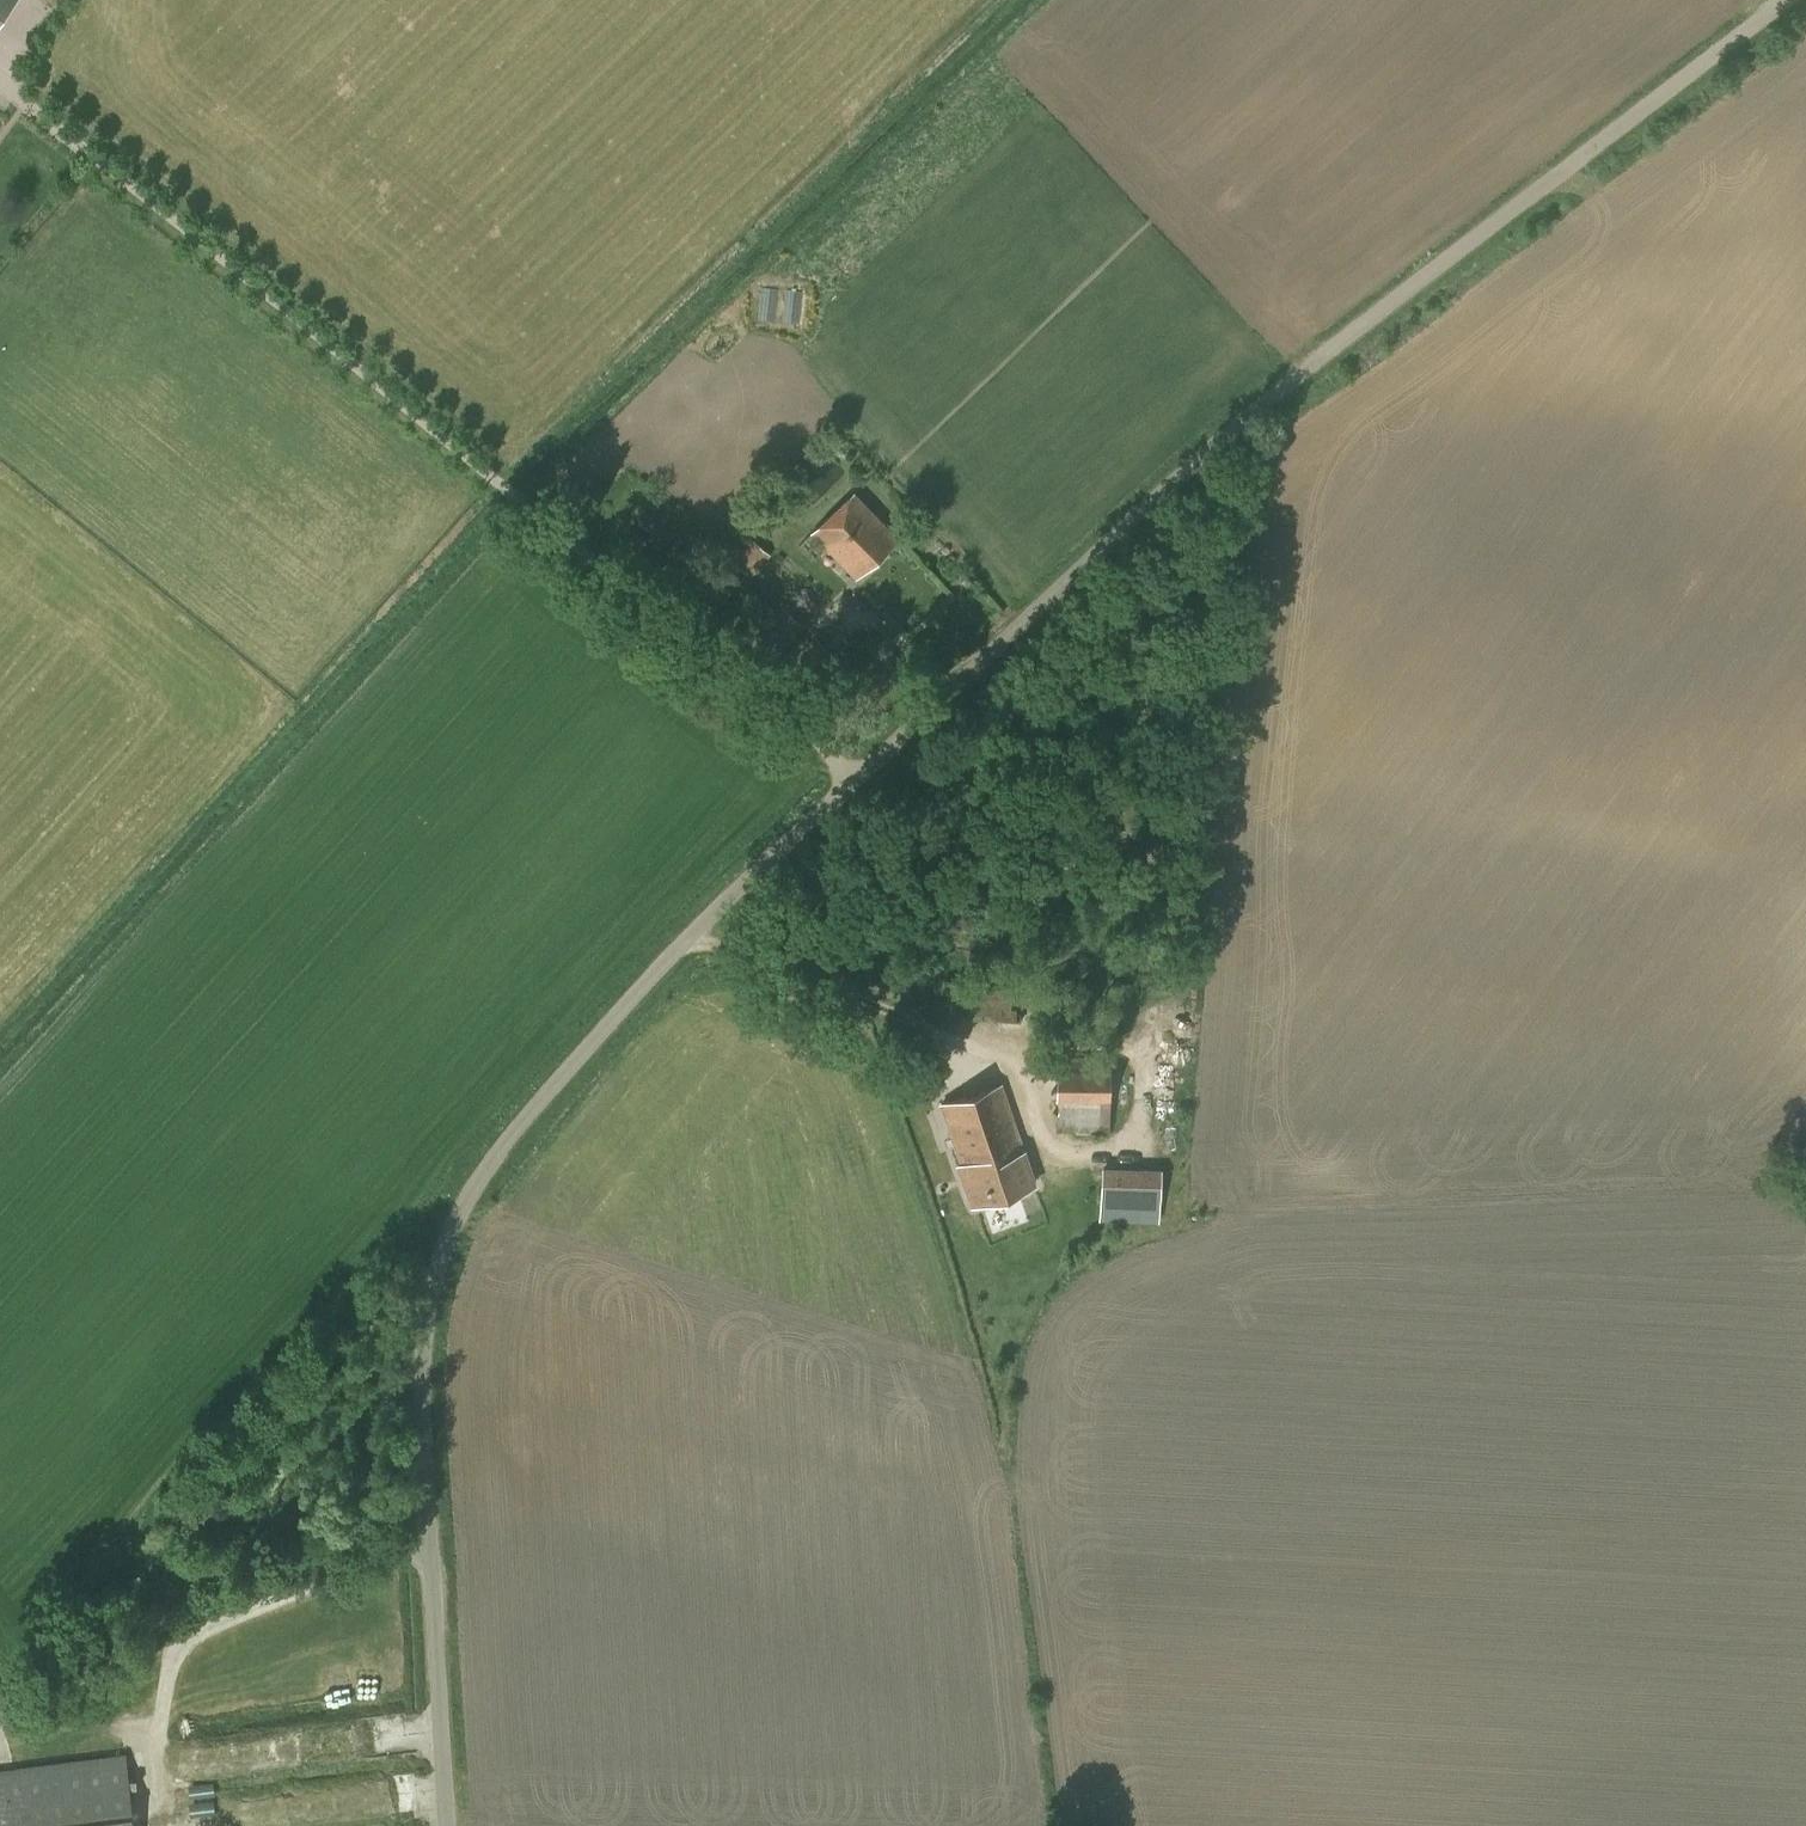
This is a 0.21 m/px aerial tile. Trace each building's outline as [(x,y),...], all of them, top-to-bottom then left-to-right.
[(17,0),(0,0),(0,23),(17,0)] [(812,532),(857,578),(898,538),(853,492),(812,532)] [(732,559),(751,576),(771,554),(752,537),(732,559)] [(784,607),(753,641),(772,659),(804,624),(784,607)] [(973,1018),(1021,1020),(1021,998),(1015,998),(1016,989),(974,988),(973,1018)] [(1058,1131),(1108,1132),(1110,1068),(1059,1066),(1058,1131)] [(958,1162),(972,1205),(1034,1185),(1009,1110),(1028,1104),(1020,1082),(1002,1088),(1000,1084),(942,1103),(961,1161),(958,1162)] [(1099,1219),(1161,1220),(1162,1169),(1101,1167),(1099,1219)] [(0,1768),(0,1825),(135,1825),(126,1753),(0,1768)]
